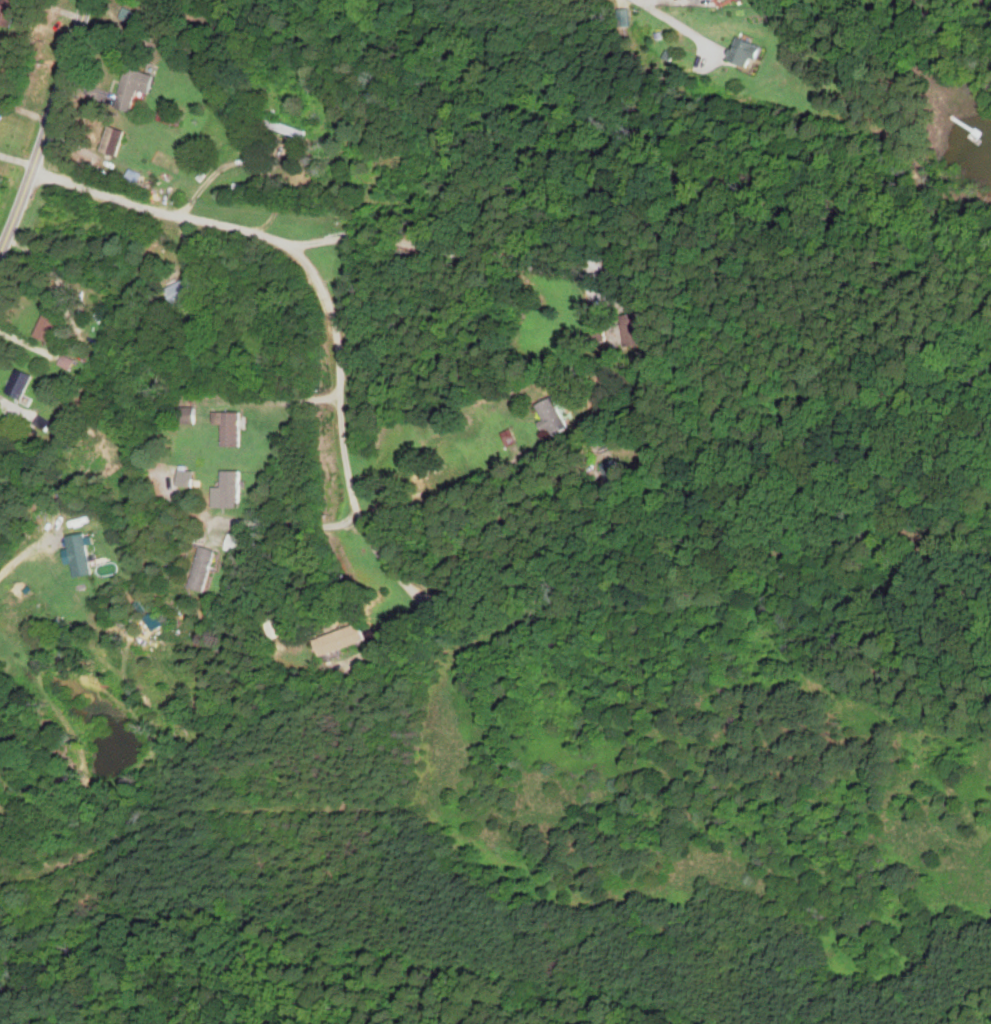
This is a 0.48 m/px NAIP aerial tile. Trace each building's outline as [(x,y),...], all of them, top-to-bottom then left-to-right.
[(23,0),(22,0),(3,0),(0,13),(0,24),(17,28),(23,0)] [(734,60),(757,69),(761,59),(766,61),(771,47),(743,36),(734,60)] [(142,91),(157,95),(162,76),(132,67),(120,108),(136,113),(142,91)] [(313,134),(272,116),(268,126),(309,144),(313,134)] [(120,158),(131,133),(114,125),(103,151),(120,158)] [(141,189),(146,177),(133,171),(128,184),(141,189)] [(204,292),(195,275),(170,288),(179,305),(204,292)] [(63,316),(47,311),(38,336),(55,342),(63,316)] [(646,342),(645,333),(650,332),(649,314),(624,316),(625,329),(591,332),(592,346),(646,342)] [(36,374),(20,368),(9,393),(24,399),(36,374)] [(540,405),(555,437),(573,429),(558,397),(540,405)] [(197,408),(181,408),(181,423),(197,423),(197,408)] [(246,411),(217,411),(217,423),(226,423),(226,445),(246,445),(246,411)] [(198,486),(198,470),(181,470),(181,486),(198,486)] [(217,486),(217,506),(246,506),(246,470),(225,470),(225,486),(217,486)] [(70,535),(77,577),(96,574),(89,532),(70,535)] [(230,548),(241,551),(245,537),(234,534),(230,548)] [(210,591),(221,549),(206,544),(194,587),(210,591)] [(322,656),(370,641),(365,623),(317,638),(322,656)]
